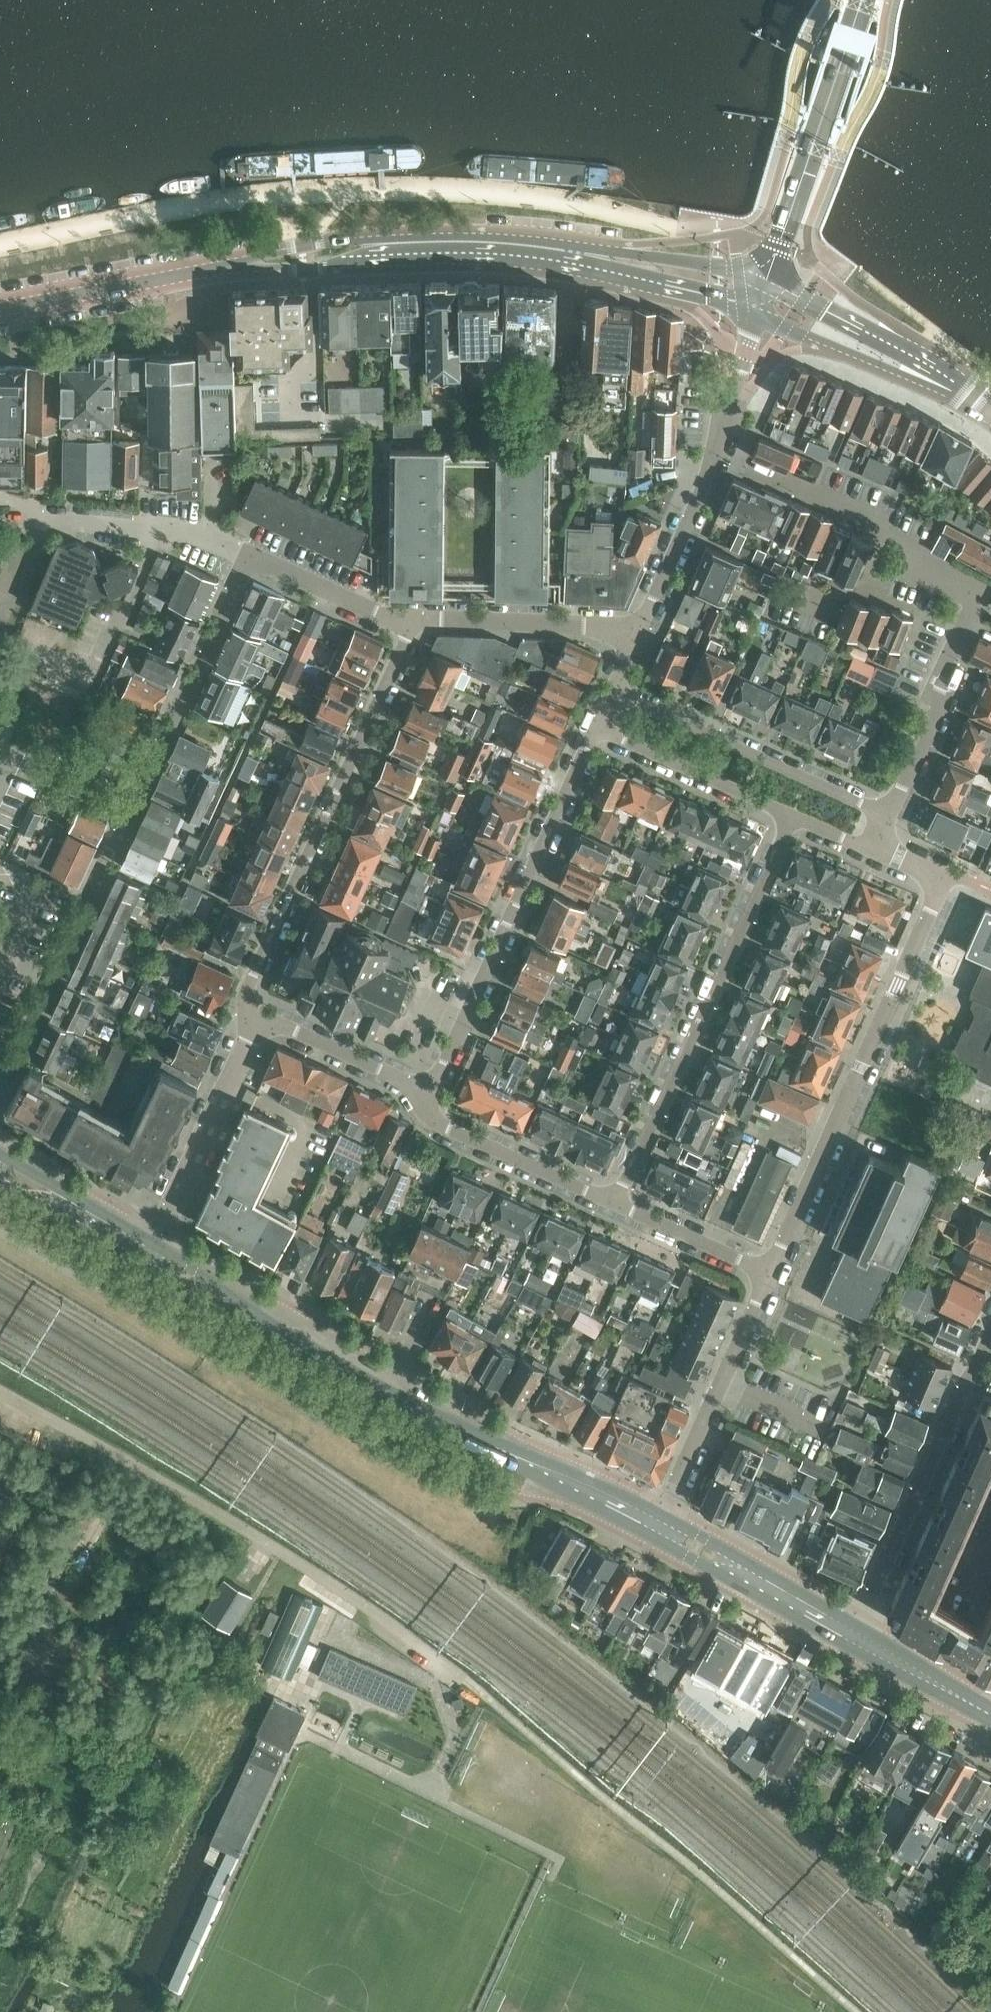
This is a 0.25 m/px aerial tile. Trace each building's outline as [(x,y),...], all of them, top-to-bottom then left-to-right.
[(468,138),(436,137),(435,177),(517,182),(612,196),(618,157),(523,143),(509,141),(468,138)] [(419,147),(240,157),(234,159),(231,162),(229,166),(229,170),(230,174),(233,177),(236,180),(242,180),(384,171),(420,169),(424,165),(427,157),(424,151),(419,147)] [(463,284),(460,284),(461,352),(481,351),(482,355),(501,354),(501,359),(502,359),(502,356),(503,320),(497,320),(497,303),(499,303),(500,284),(479,284),(475,281),(466,281),(463,284)] [(461,352),(460,284),(459,284),(447,284),(447,282),(432,282),(432,284),(427,284),(428,331),(427,331),(428,373),(427,373),(427,374),(428,374),(428,377),(432,377),(432,374),(462,373),(461,352)] [(421,283),(391,284),(393,337),(393,351),(411,350),(410,327),(421,326),(420,307),(422,307),(421,283)] [(359,338),(393,337),(391,284),(357,285),(359,338)] [(322,339),(359,338),(357,285),(321,287),(322,339)] [(504,285),(503,320),(502,356),(554,357),(557,289),(504,285)] [(233,330),(233,343),(239,343),(240,364),(290,362),(289,344),(313,343),(312,310),(308,310),(307,288),(286,289),(286,288),(278,288),(278,289),(231,291),(233,330)] [(585,301),(581,371),(601,373),(600,399),(626,401),(631,307),(608,305),(608,302),(607,302),(606,303),(605,303),(603,300),(590,299),(588,302),(587,301),(585,301)] [(658,312),(636,307),(635,308),(630,392),(642,393),(643,377),(638,374),(639,367),(655,368),(658,312)] [(683,319),(660,312),(657,354),(680,356),(683,319)] [(233,330),(216,331),(208,339),(208,340),(200,340),(199,340),(202,451),(236,450),(233,343),(233,330)] [(63,365),(63,366),(63,484),(112,485),(113,419),(115,419),(115,351),(97,350),(95,351),(93,352),(92,353),(92,355),(92,364),(65,364),(64,364),(63,365)] [(194,353),(150,354),(151,438),(155,438),(155,473),(150,473),(150,483),(155,483),(155,484),(178,484),(178,496),(201,495),(200,449),(191,450),(191,438),(195,438),(194,353)] [(120,354),(120,383),(146,383),(145,354),(120,354)] [(778,396),(795,403),(810,369),(792,362),(778,396)] [(25,486),(27,366),(23,366),(23,364),(10,364),(10,365),(0,365),(0,486),(25,486)] [(58,366),(27,366),(27,448),(35,448),(34,430),(59,429),(58,366)] [(795,403),(813,411),(828,377),(810,369),(795,403)] [(813,411),(831,419),(846,384),(828,377),(813,411)] [(254,384),(235,384),(236,441),(321,438),(320,426),(255,428),(254,384)] [(846,384),(831,419),(849,426),(863,392),(846,384)] [(386,410),(385,385),(360,386),(361,411),(386,410)] [(361,411),(360,386),(329,387),(330,412),(361,411)] [(580,415),(581,387),(556,386),(554,419),(553,442),(565,442),(579,443),(580,415)] [(868,443),(871,436),(871,435),(885,401),(867,393),(849,436),(868,443)] [(871,435),(871,436),(888,443),(903,409),(885,401),(871,435)] [(393,420),(394,435),(423,434),(423,424),(423,408),(412,409),(412,419),(393,420)] [(428,408),(423,408),(423,424),(429,424),(432,424),(431,408),(428,408)] [(675,410),(653,409),(650,452),(651,452),(650,464),(652,464),(672,465),(672,453),(673,453),(674,440),(675,410)] [(888,443),(906,450),(921,416),(903,409),(888,443)] [(906,450),(924,458),(938,424),(921,416),(906,450)] [(923,460),(955,478),(979,449),(971,443),(972,441),(940,423),(939,424),(924,458),(923,460)] [(770,435),(780,439),(784,430),(774,425),(770,435)] [(784,430),(780,439),(791,444),(795,435),(784,430)] [(752,456),(787,470),(795,452),(760,437),(752,456)] [(113,482),(138,483),(140,441),(114,440),(113,482)] [(805,450),(816,454),(820,445),(809,440),(805,450)] [(325,454),(325,443),(313,444),(313,454),(325,454)] [(337,443),(325,443),(325,454),(338,453),(337,443)] [(280,455),(280,445),(268,445),(268,456),(280,455)] [(292,445),(280,445),(280,455),(293,455),(292,445)] [(820,445),(816,454),(827,459),(830,450),(820,445)] [(27,448),(26,448),(26,482),(27,482),(47,482),(47,448),(35,448),(27,448)] [(379,554),(378,594),(439,596),(439,594),(440,448),(391,448),(391,450),(397,450),(396,554),(379,554)] [(628,472),(644,473),(645,449),(629,448),(628,472)] [(500,599),(560,601),(561,556),(544,556),(545,451),(550,451),(550,450),(501,449),(500,599)] [(970,490),(990,465),(990,459),(979,449),(955,478),(954,481),(970,490)] [(564,464),(579,464),(579,450),(564,450),(564,464)] [(841,454),(837,463),(849,468),(852,459),(841,454)] [(813,460),(809,471),(818,475),(823,464),(813,460)] [(589,479),(626,482),(628,468),(590,465),(589,479)] [(862,474),(873,479),(877,469),(866,465),(862,474)] [(984,502),(990,495),(990,465),(970,490),(984,502)] [(877,469),(873,479),(884,483),(888,474),(877,469)] [(241,511),(260,520),(276,486),(256,477),(247,498),(241,511)] [(719,512),(750,525),(765,491),(753,486),(734,478),(719,512)] [(896,488),(907,493),(911,484),(900,479),(896,488)] [(938,493),(947,497),(953,484),(944,480),(938,493)] [(562,482),(561,498),(578,499),(578,482),(562,482)] [(260,520),(278,528),(294,495),(276,486),(260,520)] [(750,525),(773,535),(788,498),(766,489),(765,491),(750,525)] [(278,528),(297,537),(312,503),(294,495),(278,528)] [(773,535),(795,544),(810,508),(788,498),(773,535)] [(297,537),(315,545),(331,512),(312,503),(297,537)] [(940,513),(950,519),(955,510),(944,504),(940,513)] [(795,544),(817,554),(830,523),(831,524),(834,518),(810,508),(795,544)] [(315,545),(334,554),(349,520),(331,512),(315,545)] [(569,528),(566,570),(564,601),(625,604),(638,575),(643,565),(662,523),(638,512),(635,518),(629,516),(619,537),(618,558),(610,558),(612,523),(594,522),(594,529),(569,528)] [(954,521),(965,526),(969,517),(959,512),(954,521)] [(353,563),(359,549),(369,529),(349,520),(334,554),(353,563)] [(972,530),(982,536),(987,527),(976,521),(972,530)] [(812,564),(833,573),(851,532),(831,524),(830,523),(817,554),(813,564),(812,564)] [(953,541),(962,545),(957,554),(990,572),(990,547),(946,523),(940,534),(932,550),(945,557),(953,541)] [(731,548),(739,552),(747,535),(738,531),(731,548)] [(851,532),(833,573),(854,582),(872,541),(851,532)] [(112,592),(102,567),(94,548),(76,540),(68,544),(59,540),(32,606),(77,625),(86,602),(112,592)] [(707,545),(698,566),(735,582),(744,561),(707,545)] [(752,559),(762,563),(767,551),(758,547),(752,559)] [(359,549),(353,563),(372,571),(372,555),(359,549)] [(122,559),(117,561),(102,567),(112,592),(132,584),(139,567),(122,559)] [(772,568),(784,573),(787,565),(775,560),(772,568)] [(813,564),(805,561),(800,572),(806,574),(808,575),(812,564),(813,564)] [(155,563),(151,571),(160,575),(164,577),(168,569),(164,567),(155,563)] [(187,565),(178,584),(211,598),(219,580),(187,565)] [(735,582),(698,566),(689,586),(726,602),(735,582)] [(795,569),(792,576),(802,581),(806,574),(795,569)] [(765,571),(761,580),(773,586),(777,576),(765,571)] [(253,581),(244,601),(291,623),(299,628),(303,620),(279,608),(285,596),(253,581)] [(211,598),(178,584),(170,602),(202,617),(211,598)] [(145,602),(138,616),(147,620),(153,608),(158,611),(163,599),(151,593),(149,592),(145,601),(145,602)] [(687,593),(677,615),(677,616),(691,623),(701,600),(687,593)] [(307,615),(310,603),(287,597),(284,609),(307,615)] [(859,635),(860,636),(873,604),(871,603),(870,606),(850,598),(837,630),(858,638),(859,635)] [(291,623),(244,601),(235,621),(266,636),(272,623),(284,629),(287,622),(291,624),(291,623)] [(748,611),(760,616),(764,607),(752,601),(748,611)] [(880,641),(881,641),(894,609),(892,609),(891,611),(873,604),(860,636),(879,643),(880,641)] [(702,629),(714,634),(723,612),(712,607),(702,629)] [(173,608),(164,628),(191,640),(200,621),(173,608)] [(894,609),(881,641),(901,649),(913,617),(894,609)] [(313,614),(305,632),(316,637),(324,619),(313,614)] [(147,620),(138,616),(133,628),(142,632),(147,620)] [(232,626),(223,646),(252,659),(257,649),(284,661),(289,651),(265,640),(261,640),(232,626)] [(191,640),(164,628),(155,648),(182,660),(191,640)] [(342,638),(338,646),(374,663),(378,654),(382,653),(384,647),(383,643),(384,641),(356,628),(350,642),(342,638)] [(782,641),(803,650),(807,639),(786,630),(782,641)] [(815,638),(824,642),(827,634),(818,631),(815,638)] [(829,631),(825,642),(832,645),(837,634),(829,631)] [(459,658),(469,636),(439,634),(433,647),(459,658)] [(304,635),(296,653),(307,658),(315,640),(304,635)] [(470,664),(483,636),(469,636),(459,658),(470,664)] [(481,669),(496,637),(495,637),(483,636),(470,664),(471,664),(481,669)] [(493,674),(507,642),(496,637),(481,669),(493,674)] [(683,645),(681,649),(663,641),(650,670),(676,682),(694,642),(683,637),(680,644),(683,645)] [(703,694),(712,698),(715,696),(717,697),(733,661),(717,654),(722,642),(710,637),(689,685),(702,690),(703,694)] [(990,670),(990,642),(980,637),(969,660),(990,670)] [(283,638),(279,647),(288,651),(292,642),(283,638)] [(515,654),(533,662),(579,683),(581,678),(588,681),(599,658),(597,653),(567,640),(560,657),(541,648),(545,639),(522,638),(515,654)] [(807,639),(803,650),(801,654),(822,663),(829,648),(808,638),(807,639)] [(508,670),(515,654),(518,647),(507,642),(493,674),(503,679),(508,670)] [(848,652),(859,657),(862,650),(851,645),(848,652)] [(252,659),(223,646),(214,666),(243,678),(245,674),(253,669),(264,674),(268,667),(252,659)] [(374,663),(338,646),(334,655),(342,659),(336,672),(364,685),(365,683),(369,681),(371,676),(370,672),(374,663)] [(829,648),(825,656),(832,659),(834,658),(837,651),(829,648)] [(121,649),(116,660),(134,669),(135,669),(170,685),(180,663),(149,649),(144,661),(121,649)] [(430,658),(424,672),(454,686),(463,664),(436,652),(433,659),(430,658)] [(762,652),(757,665),(764,668),(766,669),(771,656),(762,652)] [(887,665),(895,668),(900,657),(892,654),(887,665)] [(847,669),(869,679),(875,666),(853,655),(847,669)] [(134,669),(116,660),(103,687),(110,691),(122,696),(157,713),(170,686),(134,669)] [(581,684),(579,683),(533,662),(530,669),(548,677),(542,691),(572,705),(573,702),(577,701),(579,696),(577,693),(581,684)] [(493,674),(481,669),(471,664),(468,673),(492,684),(485,699),(493,702),(499,688),(503,679),(493,674)] [(757,665),(750,680),(759,684),(766,669),(764,668),(757,665)] [(875,666),(869,679),(867,684),(876,688),(891,695),(892,694),(894,689),(900,676),(895,674),(878,667),(876,666),(875,666)] [(213,668),(204,687),(232,701),(241,681),(213,668)] [(286,678),(298,684),(303,675),(290,669),(286,678)] [(518,675),(508,670),(503,679),(514,684),(518,675)] [(454,686),(424,672),(417,686),(420,688),(417,695),(444,707),(454,686)] [(317,683),(313,692),(351,709),(355,700),(359,699),(361,693),(360,690),(361,687),(333,675),(327,688),(317,683)] [(745,711),(747,712),(760,684),(759,684),(750,680),(740,675),(727,703),(736,707),(737,710),(742,712),(745,711)] [(979,695),(990,701),(990,677),(988,676),(987,679),(984,680),(982,684),(983,687),(979,695)] [(283,679),(278,691),(293,698),(298,686),(283,679)] [(510,693),(514,684),(503,679),(499,688),(510,693)] [(760,684),(747,712),(750,713),(751,716),(756,719),(759,718),(767,721),(780,693),(779,693),(783,684),(775,680),(771,689),(760,684)] [(259,690),(268,694),(272,687),(263,683),(259,690)] [(232,701),(204,687),(195,707),(223,719),(232,701)] [(351,709),(313,692),(303,714),(341,731),(342,729),(345,728),(348,722),(346,719),(351,709)] [(566,718),(570,709),(539,695),(529,718),(560,732),(561,729),(565,727),(567,722),(566,718)] [(789,731),(792,732),(804,704),(784,695),(772,723),(780,727),(781,730),(787,732),(789,731)] [(979,695),(975,704),(973,705),(971,710),(972,712),(971,715),(990,724),(990,701),(979,695)] [(820,697),(815,709),(804,704),(792,732),(794,733),(795,736),(801,738),(803,737),(812,741),(830,702),(820,697)] [(411,700),(411,701),(410,702),(411,703),(412,703),(413,704),(410,709),(407,708),(402,720),(405,721),(404,723),(405,724),(434,737),(440,723),(474,740),(481,725),(454,713),(452,718),(413,700),(412,700),(411,700)] [(834,703),(829,715),(816,743),(825,747),(826,750),(831,752),(834,751),(836,752),(849,724),(837,719),(842,707),(834,703)] [(477,705),(472,716),(483,721),(488,710),(477,705)] [(480,732),(490,737),(501,710),(491,706),(480,732)] [(261,729),(271,734),(299,747),(328,759),(330,756),(333,755),(336,749),(334,746),(339,735),(310,722),(304,735),(266,717),(261,729)] [(849,724),(836,752),(839,753),(840,756),(845,758),(848,757),(856,761),(869,734),(873,736),(878,723),(866,718),(861,730),(849,724)] [(990,752),(990,742),(989,741),(990,738),(990,728),(969,718),(968,721),(965,722),(963,726),(964,729),(960,738),(990,752)] [(516,750),(545,763),(546,764),(547,762),(550,760),(552,756),(551,753),(558,737),(523,721),(517,735),(522,737),(516,750)] [(397,737),(394,738),(391,745),(392,748),(391,750),(421,764),(431,742),(401,728),(397,737)] [(261,729),(255,742),(265,746),(271,734),(261,729)] [(462,772),(498,789),(513,757),(542,771),(545,763),(516,750),(479,733),(462,772)] [(211,750),(182,736),(173,756),(174,756),(166,773),(165,773),(155,792),(157,793),(156,797),(200,818),(209,822),(216,807),(207,803),(214,788),(223,791),(227,781),(202,769),(211,750)] [(960,738),(956,746),(953,747),(951,751),(952,754),(951,757),(977,769),(982,758),(990,762),(990,752),(960,738)] [(468,755),(456,749),(448,765),(445,764),(441,773),(457,780),(468,755)] [(296,750),(286,771),(319,786),(329,765),(296,750)] [(242,768),(253,773),(259,760),(249,755),(242,768)] [(513,757),(498,789),(528,802),(543,771),(542,771),(513,757)] [(417,772),(388,759),(383,768),(381,767),(376,777),(379,778),(377,781),(407,795),(417,772)] [(940,780),(977,797),(986,801),(990,793),(970,784),(975,772),(949,760),(948,763),(945,764),(943,768),(944,771),(940,780)] [(588,830),(601,836),(612,813),(627,778),(626,778),(628,775),(620,771),(618,768),(613,765),(609,767),(607,766),(593,796),(607,802),(598,821),(593,819),(588,830)] [(286,771),(277,792),(308,806),(312,797),(315,795),(317,791),(316,787),(317,786),(319,787),(319,786),(286,771)] [(616,804),(638,814),(651,786),(641,781),(641,778),(634,775),(631,777),(629,776),(616,804)] [(977,797),(940,780),(936,788),(934,789),(932,794),(932,796),(931,799),(957,811),(962,800),(973,805),(977,797)] [(235,785),(229,797),(235,800),(241,787),(235,785)] [(651,786),(638,814),(661,824),(673,796),(664,792),(664,788),(657,785),(654,787),(651,786)] [(369,799),(365,808),(394,821),(403,825),(413,803),(375,786),(373,789),(370,790),(368,795),(369,799)] [(453,788),(448,797),(461,802),(465,793),(453,788)] [(51,799),(78,812),(71,827),(98,840),(107,820),(91,812),(93,808),(55,790),(51,799)] [(277,792),(267,813),(298,827),(302,818),(306,816),(308,812),(307,808),(308,806),(277,792)] [(496,792),(487,814),(517,828),(521,819),(524,817),(527,811),(526,808),(527,806),(496,792)] [(154,797),(143,820),(171,833),(182,810),(154,797)] [(448,797),(444,806),(456,811),(461,802),(448,797)] [(667,825),(687,834),(699,806),(679,797),(667,825)] [(229,798),(223,810),(231,814),(237,802),(229,798)] [(35,800),(31,808),(42,813),(46,805),(35,800)] [(687,834),(707,843),(719,815),(699,806),(687,834)] [(927,831),(957,845),(968,822),(932,806),(929,814),(934,816),(927,831)] [(29,807),(18,830),(27,834),(32,823),(38,826),(43,814),(29,807)] [(394,821),(365,808),(360,817),(357,819),(355,824),(356,827),(355,830),(384,843),(394,821)] [(267,813),(258,835),(289,848),(293,839),(296,837),(298,833),(297,829),(298,827),(267,813)] [(612,813),(601,836),(609,839),(619,816),(612,813)] [(517,828),(487,814),(477,836),(507,850),(508,848),(511,846),(514,840),(513,837),(517,828)] [(707,843),(727,852),(739,824),(719,815),(707,843)] [(220,816),(210,838),(222,844),(233,823),(220,816)] [(143,820),(133,843),(160,856),(171,833),(143,820)] [(424,823),(419,833),(430,838),(432,835),(430,834),(433,828),(424,823)] [(739,824),(727,852),(747,862),(760,833),(739,824)] [(977,838),(988,843),(990,837),(990,831),(982,827),(977,838)] [(47,845),(60,851),(87,863),(96,843),(70,831),(65,841),(52,835),(47,845)] [(571,856),(602,870),(612,846),(582,832),(581,836),(577,837),(575,842),(576,846),(571,856)] [(190,833),(187,840),(198,845),(201,838),(190,833)] [(423,853),(428,844),(430,838),(419,833),(412,848),(423,853)] [(258,835),(248,856),(279,870),(283,860),(287,858),(288,854),(288,851),(289,848),(258,835)] [(347,847),(342,857),(371,870),(381,848),(352,835),(351,838),(348,839),(346,844),(347,847)] [(432,835),(430,838),(428,844),(438,848),(442,840),(432,835)] [(222,844),(210,838),(207,846),(200,857),(213,864),(222,844)] [(198,845),(187,840),(183,848),(194,853),(198,845)] [(475,840),(466,862),(496,875),(500,866),(503,864),(506,859),(505,855),(506,853),(475,840)] [(160,856),(133,843),(122,865),(150,878),(160,856)] [(630,856),(644,862),(650,850),(636,843),(630,856)] [(650,850),(644,862),(657,868),(666,849),(653,843),(650,850)] [(428,844),(423,853),(433,858),(438,848),(428,844)] [(678,854),(690,859),(693,851),(682,847),(678,854)] [(783,878),(803,887),(816,859),(796,850),(783,878)] [(87,863),(60,851),(55,862),(30,851),(26,860),(51,872),(52,870),(78,882),(87,863)] [(248,856),(239,877),(271,892),(272,891),(270,890),(274,881),(277,879),(279,875),(278,872),(279,870),(248,856)] [(334,876),(332,878),(361,892),(371,870),(342,857),(338,866),(335,868),(333,873),(334,876)] [(707,867),(718,871),(721,864),(711,859),(707,867)] [(803,887),(823,896),(836,868),(816,859),(803,887)] [(559,884),(589,898),(600,874),(570,860),(569,863),(565,864),(562,870),(564,874),(559,884)] [(496,875),(466,862),(456,883),(486,897),(487,895),(490,894),(493,888),(492,884),(496,875)] [(695,875),(690,887),(718,899),(719,897),(722,896),(724,891),(723,888),(727,879),(699,866),(699,867),(690,863),(686,871),(695,875)] [(719,871),(730,876),(733,869),(722,864),(719,871)] [(386,866),(382,875),(400,883),(404,874),(386,866)] [(417,906),(438,916),(439,915),(471,929),(477,917),(480,915),(482,911),(481,907),(482,905),(450,891),(444,904),(438,901),(439,898),(423,891),(427,882),(425,881),(430,871),(417,866),(402,899),(417,906)] [(836,868),(823,896),(843,905),(856,877),(836,868)] [(190,881),(204,887),(209,875),(196,869),(190,881)] [(656,871),(651,882),(663,888),(668,876),(656,871)] [(118,873),(109,891),(142,906),(146,898),(138,895),(143,885),(118,873)] [(271,892),(239,877),(229,898),(262,913),(271,892)] [(165,886),(176,891),(180,883),(169,878),(165,886)] [(361,892),(332,878),(328,888),(325,889),(323,894),(324,898),(323,900),(352,913),(361,892)] [(639,881),(635,890),(644,894),(648,885),(639,881)] [(851,910),(872,920),(884,892),(863,882),(851,910)] [(718,899),(690,887),(681,883),(673,901),(681,906),(681,907),(709,919),(713,911),(715,909),(718,904),(717,902),(718,899)] [(188,884),(185,891),(199,898),(202,891),(201,890),(196,888),(188,884)] [(387,889),(381,902),(397,908),(402,896),(387,889)] [(109,891),(101,909),(126,920),(130,913),(137,916),(142,906),(109,891)] [(646,892),(636,914),(644,918),(649,921),(659,899),(646,892)] [(884,892),(872,920),(893,929),(900,914),(903,907),(905,901),(884,892)] [(550,905),(546,914),(587,932),(590,925),(579,920),(585,906),(555,893),(554,895),(552,894),(547,904),(550,905)] [(784,901),(795,906),(798,898),(787,893),(784,901)] [(589,908),(597,912),(613,918),(618,908),(594,897),(589,908)] [(798,898),(795,906),(806,911),(809,903),(798,898)] [(407,928),(417,906),(402,899),(393,917),(386,933),(406,942),(411,930),(407,928)] [(162,901),(156,913),(165,917),(171,905),(162,901)] [(774,922),(773,924),(801,937),(810,917),(782,904),(778,913),(775,914),(773,919),(774,922)] [(352,922),(316,905),(303,934),(307,936),(290,975),(304,982),(299,993),(294,994),(295,998),(300,996),(311,1001),(309,1005),(360,1027),(359,1030),(372,1036),(380,1018),(389,1022),(410,977),(397,971),(402,961),(413,966),(418,953),(385,939),(382,946),(370,940),(374,931),(353,922),(352,922)] [(970,1029),(965,1026),(953,1054),(979,1066),(975,1075),(990,1081),(990,908),(986,905),(966,951),(986,961),(971,994),(975,996),(971,1004),(986,1011),(982,1019),(978,1017),(974,1018),(970,1029)] [(215,917),(211,925),(247,941),(247,940),(251,931),(254,930),(256,924),(255,922),(256,919),(226,906),(221,919),(215,917)] [(903,907),(900,914),(907,918),(911,910),(903,907)] [(366,923),(386,933),(393,917),(373,908),(366,923)] [(101,909),(93,926),(125,942),(129,933),(122,930),(126,920),(101,909)] [(184,913),(177,909),(166,933),(173,936),(184,913)] [(624,910),(618,921),(621,923),(628,927),(634,915),(624,910)] [(679,910),(670,930),(698,943),(699,940),(702,939),(704,934),(703,932),(707,923),(679,910)] [(831,922),(838,926),(843,914),(836,911),(831,922)] [(165,917),(156,913),(153,919),(162,924),(165,917)] [(587,932),(546,914),(542,923),(539,921),(535,931),(537,933),(537,935),(566,948),(572,935),(583,940),(587,932)] [(636,914),(630,925),(639,929),(644,918),(636,914)] [(439,915),(438,916),(428,939),(460,953),(465,942),(468,941),(471,935),(470,932),(471,929),(439,915)] [(621,923),(617,932),(624,935),(628,927),(621,923)] [(842,923),(838,932),(846,936),(850,926),(842,923)] [(801,937),(773,924),(772,926),(769,927),(767,932),(768,935),(764,944),(792,957),(801,937)] [(247,941),(211,925),(208,933),(213,935),(207,949),(237,962),(239,960),(241,959),(244,953),(243,950),(247,941)] [(93,926),(85,944),(110,956),(114,948),(121,951),(125,942),(93,926)] [(698,943),(670,930),(661,950),(689,963),(693,954),(695,953),(698,948),(697,945),(698,943)] [(624,935),(617,932),(613,939),(620,943),(624,935)] [(846,936),(838,932),(838,933),(836,933),(831,943),(841,948),(846,936)] [(861,943),(883,952),(888,941),(866,932),(861,943)] [(186,982),(181,993),(215,1009),(220,999),(221,1000),(226,988),(230,987),(232,982),(231,978),(232,975),(200,960),(204,951),(167,933),(162,943),(193,957),(185,973),(193,977),(189,984),(186,982)] [(819,933),(814,943),(826,948),(831,938),(819,933)] [(138,948),(144,950),(150,952),(154,943),(142,938),(138,948)] [(523,964),(551,977),(560,981),(565,972),(555,967),(561,954),(533,942),(532,945),(528,946),(526,952),(527,955),(523,964)] [(826,948),(814,943),(810,954),(821,959),(826,948)] [(853,943),(844,964),(872,977),(881,956),(853,943)] [(85,944),(77,962),(109,977),(113,969),(106,965),(110,956),(85,944)] [(618,960),(627,964),(633,950),(624,947),(618,960)] [(754,965),(753,968),(781,980),(790,960),(762,948),(758,956),(755,957),(753,963),(754,965)] [(602,951),(597,962),(608,967),(613,956),(602,951)] [(659,954),(650,974),(678,987),(679,984),(681,985),(685,977),(683,976),(687,967),(659,954)] [(138,955),(133,966),(141,970),(146,959),(138,955)] [(109,977),(77,962),(68,980),(93,992),(97,984),(104,987),(109,977)] [(551,977),(523,964),(519,974),(515,975),(512,981),(514,984),(513,987),(540,1000),(551,977)] [(872,977),(844,964),(835,986),(863,998),(872,977)] [(614,965),(607,978),(617,982),(621,984),(627,971),(614,965)] [(141,970),(133,966),(124,983),(132,987),(141,970)] [(781,980),(753,968),(752,970),(749,971),(747,976),(748,979),(744,988),(772,1000),(781,980)] [(801,974),(811,979),(813,979),(817,971),(815,970),(814,973),(803,968),(801,974)] [(826,975),(817,971),(813,979),(822,983),(826,975)] [(650,974),(641,994),(669,1006),(678,987),(650,974)] [(586,987),(585,991),(589,993),(598,997),(606,978),(603,977),(600,976),(590,980),(586,987)] [(604,986),(598,997),(597,1000),(603,1003),(607,1004),(617,982),(607,978),(604,986)] [(813,979),(811,979),(807,989),(817,993),(822,983),(813,979)] [(144,981),(139,990),(151,996),(156,987),(144,981)] [(66,984),(59,1000),(91,1014),(95,1006),(122,1018),(126,1009),(121,1007),(120,1009),(66,984)] [(111,1004),(120,1009),(129,991),(121,987),(111,1004)] [(139,990),(128,1012),(143,1019),(153,997),(139,990)] [(505,1004),(501,1014),(543,1033),(547,1024),(532,1017),(539,1003),(511,991),(510,994),(506,995),(504,1001),(505,1004)] [(734,1008),(733,1011),(761,1024),(770,1004),(742,991),(738,1000),(736,1000),(732,1008),(734,1008)] [(832,991),(823,1012),(851,1024),(860,1003),(832,991)] [(578,1007),(574,1016),(580,1019),(587,1022),(589,1018),(590,1014),(596,1001),(597,999),(585,993),(578,1007)] [(669,1006),(641,994),(632,1013),(660,1026),(664,1017),(666,1018),(669,1010),(668,1009),(669,1006)] [(784,1010),(796,1015),(803,999),(791,994),(784,1010)] [(91,1014),(59,1000),(52,1016),(53,1016),(83,1030),(91,1014)] [(598,1003),(592,1018),(600,1022),(607,1007),(598,1003)] [(178,1015),(176,1015),(169,1031),(180,1036),(180,1035),(212,1050),(213,1047),(216,1048),(220,1038),(218,1037),(222,1027),(181,1008),(178,1015)] [(733,1011),(724,1031),(752,1044),(761,1024),(733,1011)] [(851,1024),(823,1012),(813,1033),(841,1046),(851,1024)] [(791,1027),(795,1018),(785,1013),(776,1031),(785,1036),(790,1026),(791,1027)] [(543,1033),(501,1014),(497,1023),(493,1024),(490,1030),(492,1034),(490,1037),(518,1049),(524,1036),(539,1043),(543,1033)] [(805,1032),(810,1022),(802,1019),(796,1016),(795,1018),(791,1027),(793,1027),(803,1032),(804,1033),(805,1033),(805,1032)] [(630,1017),(621,1037),(649,1050),(650,1047),(653,1046),(655,1041),(654,1039),(658,1030),(630,1017)] [(49,1020),(40,1039),(65,1051),(70,1042),(83,1048),(88,1038),(49,1020)] [(104,1023),(99,1034),(109,1039),(114,1028),(104,1023)] [(590,1039),(591,1040),(596,1028),(587,1024),(582,1036),(590,1039)] [(791,1027),(786,1038),(795,1042),(800,1031),(791,1027)] [(752,1044),(724,1031),(723,1034),(721,1033),(717,1041),(719,1042),(715,1051),(743,1064),(752,1044)] [(568,1033),(564,1042),(575,1047),(577,1044),(576,1043),(578,1038),(568,1033)] [(582,1036),(580,1041),(587,1045),(590,1039),(582,1036)] [(649,1050),(621,1037),(612,1057),(640,1070),(644,1061),(646,1060),(649,1055),(648,1052),(649,1050)] [(811,1038),(802,1059),(830,1072),(839,1051),(811,1038)] [(65,1051),(40,1039),(31,1058),(56,1070),(69,1076),(73,1067),(60,1061),(65,1051)] [(116,1039),(91,1092),(89,1095),(109,1104),(136,1048),(116,1039)] [(173,1060),(202,1073),(206,1064),(209,1063),(211,1058),(211,1054),(212,1052),(182,1039),(173,1060)] [(478,1109),(491,1082),(500,1063),(506,1049),(488,1041),(483,1052),(491,1055),(481,1077),(469,1072),(456,1099),(478,1109)] [(564,1042),(553,1065),(565,1071),(567,1065),(575,1047),(564,1042)] [(770,1042),(766,1050),(774,1054),(774,1053),(777,1055),(781,1047),(770,1042)] [(584,1047),(577,1044),(575,1047),(567,1065),(574,1068),(584,1047)] [(150,1053),(163,1060),(167,1052),(154,1046),(150,1053)] [(264,1076),(288,1086),(301,1057),(278,1047),(264,1076)] [(774,1054),(766,1050),(757,1070),(764,1074),(774,1054)] [(516,1054),(509,1069),(511,1070),(521,1075),(527,1059),(516,1054)] [(705,1072),(704,1075),(732,1087),(741,1067),(713,1055),(709,1063),(706,1064),(704,1069),(705,1072)] [(301,1057),(288,1086),(282,1100),(303,1109),(309,1095),(311,1097),(324,1067),(301,1057)] [(830,1072),(802,1059),(792,1081),(820,1093),(830,1072)] [(159,1069),(161,1070),(178,1078),(183,1069),(163,1060),(159,1069)] [(610,1061),(601,1081),(629,1094),(630,1091),(633,1090),(635,1085),(634,1082),(638,1074),(610,1061)] [(565,1071),(553,1065),(544,1084),(555,1089),(561,1076),(562,1076),(565,1071)] [(567,1065),(565,1071),(562,1076),(569,1079),(574,1068),(567,1065)] [(782,1066),(777,1078),(788,1083),(793,1071),(782,1066)] [(16,1116),(26,1121),(46,1086),(40,1083),(44,1076),(43,1073),(31,1067),(8,1108),(17,1113),(16,1116)] [(348,1078),(324,1067),(311,1097),(334,1107),(348,1078)] [(202,1078),(183,1069),(178,1078),(198,1087),(202,1078)] [(161,1070),(148,1098),(182,1114),(186,1104),(189,1105),(198,1087),(178,1078),(161,1070)] [(501,1119),(513,1092),(521,1075),(511,1070),(503,1088),(491,1082),(478,1109),(501,1119)] [(732,1087),(704,1075),(703,1077),(700,1078),(698,1083),(699,1086),(694,1095),(723,1107),(732,1087)] [(751,1095),(758,1099),(767,1079),(760,1076),(751,1095)] [(767,1079),(758,1099),(807,1120),(806,1122),(808,1123),(809,1121),(820,1097),(819,1097),(818,1098),(787,1084),(788,1083),(777,1078),(776,1079),(769,1076),(768,1080),(767,1079)] [(629,1094),(601,1081),(592,1101),(620,1114),(624,1105),(626,1104),(629,1099),(628,1096),(629,1094)] [(345,1132),(348,1133),(350,1128),(362,1133),(365,1126),(359,1123),(373,1092),(364,1089),(363,1085),(359,1083),(356,1085),(353,1084),(341,1110),(352,1115),(345,1132)] [(46,1086),(26,1121),(130,1179),(134,1171),(140,1174),(139,1176),(144,1179),(145,1178),(150,1181),(156,1168),(157,1166),(160,1158),(163,1160),(179,1127),(143,1110),(140,1114),(136,1112),(131,1122),(136,1125),(131,1133),(126,1131),(46,1086)] [(553,1098),(564,1103),(569,1092),(558,1087),(553,1098)] [(382,1096),(373,1092),(359,1123),(365,1126),(367,1122),(381,1128),(393,1101),(391,1100),(389,1097),(385,1095),(382,1096)] [(513,1092),(501,1119),(503,1121),(504,1124),(510,1127),(513,1125),(523,1129),(535,1102),(513,1092)] [(569,1092),(564,1103),(574,1108),(579,1099),(578,1098),(579,1097),(569,1092)] [(739,1116),(747,1120),(756,1100),(748,1096),(739,1116)] [(148,1098),(143,1110),(179,1127),(189,1105),(186,1104),(182,1114),(148,1098)] [(685,1116),(684,1118),(712,1131),(721,1111),(693,1098),(689,1107),(686,1108),(684,1113),(685,1116)] [(544,1140),(546,1141),(559,1113),(539,1104),(526,1132),(536,1136),(535,1138),(543,1141),(544,1140)] [(963,1104),(958,1114),(977,1123),(982,1112),(963,1104)] [(368,1157),(390,1167),(410,1122),(397,1116),(399,1113),(397,1109),(392,1106),(368,1157)] [(593,1114),(604,1119),(607,1112),(596,1107),(593,1114)] [(218,1175),(222,1177),(217,1189),(213,1187),(198,1218),(211,1225),(209,1228),(219,1234),(221,1231),(232,1237),(230,1240),(240,1246),(242,1242),(253,1248),(251,1252),(261,1257),(263,1254),(275,1260),(296,1223),(252,1199),(255,1193),(257,1193),(288,1126),(249,1108),(218,1175)] [(323,1108),(317,1119),(328,1124),(333,1113),(323,1108)] [(607,1112),(604,1119),(604,1120),(617,1126),(620,1118),(607,1112)] [(546,1141),(566,1150),(579,1122),(559,1113),(546,1141)] [(988,1139),(990,1131),(990,1118),(983,1115),(975,1133),(988,1139)] [(712,1131),(684,1118),(683,1121),(680,1122),(678,1127),(679,1129),(674,1138),(703,1151),(712,1131)] [(566,1150),(586,1159),(599,1131),(579,1122),(566,1150)] [(743,1132),(732,1127),(727,1138),(738,1143),(743,1132)] [(350,1128),(348,1133),(359,1138),(362,1133),(350,1128)] [(599,1131),(586,1159),(589,1160),(588,1162),(596,1166),(597,1164),(606,1168),(619,1140),(599,1131)] [(341,1133),(334,1148),(362,1161),(368,1146),(341,1133)] [(722,1151),(732,1156),(738,1143),(727,1138),(722,1151)] [(670,1141),(666,1151),(678,1156),(683,1146),(670,1141)] [(362,1161),(334,1148),(328,1161),(347,1170),(344,1178),(345,1179),(352,1182),(358,1169),(362,1161)] [(684,1160),(698,1166),(703,1156),(688,1149),(684,1160)] [(958,1168),(976,1176),(984,1160),(966,1151),(958,1168)] [(735,1226),(758,1236),(791,1162),(768,1152),(735,1226)] [(847,1244),(821,1299),(867,1319),(892,1265),(897,1267),(941,1167),(910,1153),(909,1154),(903,1167),(895,1164),(895,1165),(870,1153),(870,1155),(871,1155),(860,1181),(858,1180),(857,1183),(859,1183),(847,1209),(846,1208),(844,1210),(846,1211),(834,1237),(833,1236),(832,1237),(847,1244)] [(660,1192),(662,1193),(675,1165),(655,1156),(642,1184),(652,1188),(651,1190),(659,1194),(660,1192)] [(703,1156),(698,1166),(712,1172),(716,1162),(717,1162),(703,1156)] [(695,1174),(682,1202),(685,1203),(684,1205),(692,1209),(693,1207),(702,1211),(714,1185),(719,1187),(727,1167),(716,1162),(712,1172),(708,1180),(695,1174)] [(375,1165),(370,1175),(385,1182),(389,1172),(375,1165)] [(662,1193),(682,1202),(695,1174),(675,1165),(662,1193)] [(395,1169),(385,1191),(378,1206),(391,1212),(408,1175),(395,1169)] [(438,1200),(458,1209),(472,1178),(463,1174),(461,1175),(451,1170),(438,1200)] [(472,1178),(458,1209),(479,1218),(492,1189),(483,1185),(482,1182),(472,1178)] [(941,1192),(933,1211),(949,1218),(953,1209),(949,1196),(941,1192)] [(487,1221),(507,1230),(520,1202),(517,1200),(516,1198),(511,1196),(509,1197),(500,1193),(487,1221)] [(520,1202),(507,1230),(527,1239),(540,1211),(531,1207),(530,1204),(525,1202),(522,1203),(520,1202)] [(359,1211),(349,1229),(359,1235),(369,1216),(359,1211)] [(532,1241),(552,1250),(565,1222),(562,1221),(561,1218),(556,1216),(553,1217),(545,1213),(532,1241)] [(970,1227),(990,1237),(990,1220),(977,1214),(970,1227)] [(425,1215),(422,1223),(432,1228),(435,1219),(425,1215)] [(438,1218),(433,1228),(445,1234),(450,1223),(438,1218)] [(280,1263),(304,1274),(323,1232),(300,1221),(280,1263)] [(565,1222),(552,1250),(572,1259),(585,1231),(576,1227),(575,1224),(570,1222),(567,1223),(565,1222)] [(970,1227),(958,1222),(956,1228),(968,1233),(963,1244),(990,1256),(990,1237),(970,1227)] [(432,1228),(422,1223),(377,1317),(402,1328),(417,1296),(403,1289),(408,1279),(446,1297),(471,1246),(450,1236),(450,1237),(431,1229),(432,1228)] [(453,1229),(450,1236),(471,1246),(474,1239),(453,1229)] [(577,1261),(597,1270),(609,1242),(607,1241),(606,1238),(601,1236),(598,1237),(589,1233),(577,1261)] [(310,1279),(333,1291),(354,1246),(345,1241),(345,1242),(330,1235),(310,1279)] [(609,1242),(597,1270),(617,1279),(630,1251),(620,1247),(620,1244),(614,1242),(612,1243),(609,1242)] [(914,1261),(935,1272),(942,1259),(921,1248),(914,1261)] [(470,1250),(467,1257),(480,1263),(484,1255),(470,1250)] [(395,1269),(358,1251),(351,1266),(348,1265),(335,1293),(338,1294),(338,1295),(375,1312),(395,1269)] [(621,1281),(642,1290),(654,1262),(652,1261),(651,1258),(646,1256),(643,1257),(634,1253),(621,1281)] [(987,1287),(990,1279),(990,1263),(969,1253),(959,1274),(987,1287)] [(483,1257),(480,1263),(489,1267),(492,1261),(483,1257)] [(496,1259),(492,1268),(503,1273),(507,1264),(496,1259)] [(467,1260),(456,1278),(467,1284),(477,1266),(467,1260)] [(654,1262),(642,1290),(662,1299),(674,1271),(665,1267),(664,1264),(659,1262),(657,1263),(654,1262)] [(530,1271),(524,1283),(535,1288),(540,1276),(530,1271)] [(499,1273),(494,1284),(506,1290),(511,1279),(499,1273)] [(686,1273),(681,1284),(688,1287),(693,1276),(686,1273)] [(551,1281),(540,1276),(535,1288),(546,1293),(551,1281)] [(900,1298),(918,1306),(919,1304),(936,1312),(938,1307),(972,1322),(985,1292),(952,1278),(946,1289),(928,1281),(924,1289),(907,1282),(900,1298)] [(506,1290),(518,1295),(523,1285),(524,1284),(511,1279),(506,1290)] [(556,1296),(580,1308),(584,1299),(583,1299),(585,1293),(563,1282),(556,1296)] [(523,1285),(518,1295),(540,1305),(546,1293),(535,1288),(524,1283),(524,1284),(523,1285)] [(688,1287),(681,1284),(676,1295),(683,1298),(688,1287)] [(708,1284),(699,1304),(730,1318),(739,1298),(708,1284)] [(584,1299),(580,1308),(591,1313),(595,1305),(584,1299)] [(560,1300),(555,1309),(573,1319),(578,1310),(560,1300)] [(699,1304),(690,1324),(721,1338),(730,1318),(699,1304)] [(918,1306),(913,1316),(938,1328),(934,1338),(960,1350),(970,1327),(936,1312),(919,1304),(918,1306)] [(439,1354),(449,1360),(471,1321),(473,1318),(459,1310),(453,1319),(447,1316),(430,1346),(440,1352),(439,1354)] [(573,1324),(595,1337),(603,1322),(581,1310),(573,1324)] [(608,1320),(625,1328),(628,1321),(611,1313),(608,1320)] [(628,1321),(625,1328),(647,1338),(654,1325),(641,1319),(638,1325),(628,1321)] [(488,1339),(491,1341),(495,1335),(471,1321),(449,1360),(460,1366),(461,1364),(471,1369),(488,1339)] [(495,1335),(491,1341),(474,1371),(477,1372),(478,1377),(484,1380),(488,1379),(499,1385),(516,1356),(497,1344),(507,1328),(501,1324),(495,1335)] [(690,1324),(681,1344),(712,1358),(721,1338),(690,1324)] [(620,1342),(640,1351),(645,1339),(625,1330),(620,1342)] [(659,1334),(654,1344),(661,1347),(665,1337),(659,1334)] [(661,1347),(654,1344),(649,1355),(656,1358),(661,1347)] [(672,1364),(695,1374),(703,1378),(712,1358),(681,1344),(672,1364)] [(878,1346),(873,1356),(886,1362),(890,1351),(878,1346)] [(934,1408),(952,1367),(920,1353),(902,1394),(934,1408)] [(886,1362),(873,1356),(868,1367),(881,1373),(886,1362)] [(502,1390),(525,1404),(546,1366),(535,1359),(532,1363),(521,1357),(502,1390)] [(672,1364),(667,1375),(690,1385),(695,1374),(672,1364)] [(690,1385),(667,1375),(644,1365),(639,1376),(685,1397),(690,1385)] [(599,1388),(605,1377),(598,1373),(592,1384),(599,1388)] [(550,1416),(552,1417),(569,1387),(550,1375),(532,1405),(542,1411),(542,1414),(547,1417),(550,1416)] [(674,1398),(630,1378),(598,1447),(620,1457),(619,1459),(641,1471),(641,1470),(657,1480),(679,1431),(683,1424),(689,1409),(672,1402),(674,1398)] [(569,1387),(552,1417),(554,1418),(554,1421),(559,1424),(562,1423),(572,1428),(589,1398),(569,1387)] [(599,1389),(592,1400),(575,1430),(579,1433),(580,1436),(585,1439),(588,1438),(594,1441),(609,1416),(616,1399),(599,1389)] [(893,1615),(891,1619),(990,1677),(990,1395),(986,1392),(888,1613),(893,1615)] [(898,1398),(894,1407),(901,1410),(905,1401),(898,1398)] [(855,1417),(862,1420),(866,1411),(859,1407),(855,1417)] [(863,1421),(918,1446),(928,1422),(896,1409),(890,1421),(868,1411),(863,1421)] [(868,1454),(907,1471),(917,1447),(889,1435),(884,1446),(841,1427),(833,1446),(866,1460),(868,1454)] [(754,1435),(749,1445),(750,1445),(763,1452),(768,1442),(754,1435)] [(709,1489),(705,1496),(701,1506),(723,1518),(738,1485),(746,1489),(763,1452),(750,1445),(749,1445),(732,1437),(713,1479),(710,1479),(707,1487),(709,1489)] [(760,1461),(775,1468),(779,1459),(764,1452),(760,1461)] [(798,1467),(818,1476),(831,1482),(837,1470),(823,1464),(816,1461),(805,1456),(804,1455),(803,1456),(798,1467)] [(852,1486),(893,1504),(904,1478),(863,1460),(852,1486)] [(808,1473),(800,1490),(813,1497),(822,1479),(821,1479),(817,1477),(808,1473)] [(750,1491),(735,1524),(759,1535),(758,1536),(759,1537),(758,1537),(765,1540),(764,1541),(784,1550),(800,1513),(815,1520),(823,1501),(813,1497),(800,1490),(792,1487),(788,1495),(782,1492),(756,1480),(750,1491)] [(830,1514),(878,1535),(890,1509),(842,1487),(830,1514)] [(819,1562),(859,1580),(866,1562),(869,1554),(870,1554),(876,1540),(828,1519),(818,1541),(826,1545),(819,1562)] [(545,1558),(540,1566),(552,1573),(557,1566),(561,1568),(548,1593),(556,1597),(570,1572),(567,1570),(585,1539),(578,1535),(579,1534),(563,1525),(544,1558),(545,1558)] [(11,1533),(0,1528),(0,1556),(11,1533)] [(572,1577),(567,1586),(586,1596),(581,1605),(590,1610),(595,1601),(600,1592),(597,1590),(617,1556),(592,1542),(572,1577)] [(603,1594),(598,1603),(611,1610),(615,1603),(619,1605),(607,1626),(610,1628),(608,1632),(614,1636),(616,1632),(629,1611),(625,1608),(642,1577),(635,1573),(637,1571),(634,1570),(633,1565),(627,1562),(623,1563),(620,1562),(602,1593),(603,1594)] [(224,1575),(203,1609),(231,1626),(252,1592),(224,1575)] [(644,1635),(662,1645),(689,1598),(671,1587),(671,1588),(658,1581),(658,1580),(653,1582),(640,1603),(636,1601),(628,1613),(618,1631),(627,1636),(637,1618),(650,1626),(644,1635)] [(667,1654),(676,1638),(682,1641),(676,1651),(692,1661),(692,1660),(698,1650),(705,1638),(716,1620),(718,1615),(719,1615),(702,1605),(702,1606),(695,1601),(686,1617),(682,1615),(670,1634),(661,1651),(658,1654),(666,1659),(669,1655),(667,1654)] [(692,1660),(692,1661),(722,1677),(747,1632),(718,1615),(716,1620),(705,1638),(698,1650),(692,1660)] [(747,1632),(722,1677),(769,1702),(795,1657),(747,1632)] [(276,1636),(271,1644),(289,1655),(292,1656),(297,1647),(276,1636)] [(324,1677),(334,1681),(404,1712),(416,1684),(346,1655),(347,1651),(337,1647),(324,1677)] [(794,1659),(766,1707),(786,1718),(813,1670),(794,1659)] [(816,1672),(798,1703),(793,1712),(812,1723),(803,1738),(823,1750),(854,1694),(849,1691),(850,1689),(838,1683),(822,1674),(821,1675),(816,1672)] [(851,1732),(849,1736),(857,1740),(859,1736),(869,1742),(886,1713),(871,1704),(872,1703),(856,1694),(839,1725),(851,1732)] [(256,1732),(258,1733),(255,1739),(283,1753),(286,1747),(289,1748),(306,1712),(274,1696),(256,1732)] [(882,1790),(878,1797),(881,1798),(885,1791),(886,1792),(916,1738),(904,1731),(906,1727),(904,1725),(905,1722),(893,1715),(891,1718),(889,1717),(856,1775),(882,1790)] [(801,1723),(791,1717),(766,1761),(782,1769),(799,1739),(794,1736),(801,1723)] [(950,1748),(925,1734),(901,1776),(921,1788),(910,1805),(918,1810),(941,1770),(938,1768),(950,1748)] [(255,1739),(209,1842),(237,1854),(283,1753),(255,1739)] [(941,1770),(918,1810),(905,1833),(895,1849),(917,1861),(934,1831),(975,1762),(953,1750),(941,1770)] [(825,1757),(815,1774),(830,1782),(839,1766),(825,1757)] [(961,1841),(970,1826),(987,1796),(990,1798),(990,1797),(990,1773),(976,1765),(958,1797),(958,1798),(954,1804),(967,1811),(971,1805),(974,1807),(970,1814),(961,1817),(951,1835),(961,1841)] [(761,1769),(757,1778),(764,1782),(769,1774),(761,1769)] [(990,1798),(987,1796),(970,1826),(980,1831),(985,1821),(990,1824),(990,1797),(990,1798)] [(948,1839),(941,1835),(937,1842),(944,1846),(948,1839)] [(960,1844),(965,1847),(970,1839),(965,1836),(960,1844)] [(956,1844),(949,1840),(945,1847),(952,1851),(956,1844)] [(978,1862),(989,1869),(990,1865),(990,1861),(990,1860),(990,1859),(990,1841),(988,1847),(978,1862)] [(935,1870),(928,1866),(924,1873),(931,1877),(935,1870)] [(899,1893),(892,1889),(888,1896),(895,1900),(899,1893)] [(906,1900),(899,1896),(895,1903),(902,1907),(906,1900)]
